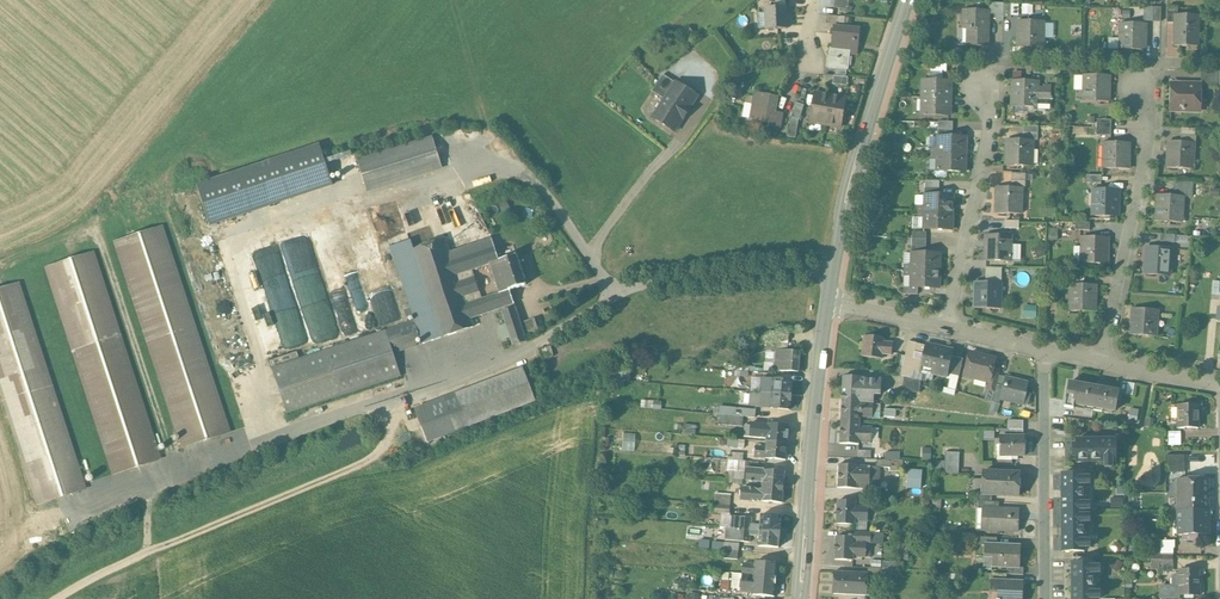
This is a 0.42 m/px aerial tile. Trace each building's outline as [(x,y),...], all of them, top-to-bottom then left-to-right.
[(834,8),(848,9),(849,0),(835,0),(834,8)] [(1012,3),(1004,3),(1003,18),(1011,18),(1012,3)] [(787,7),(766,9),(767,30),(788,29),(787,7)] [(1178,8),(1167,8),(1167,23),(1175,23),(1175,15),(1178,15),(1178,8)] [(990,10),(963,10),(963,28),(970,28),(970,45),(967,45),(989,46),(990,10)] [(841,17),(827,15),(826,23),(840,24),(841,24),(844,24),(845,17),(841,17)] [(1178,15),(1175,15),(1175,23),(1174,46),(1198,47),(1199,16),(1178,15)] [(1044,21),(1018,21),(1017,47),(1044,47),(1044,21)] [(1147,24),(1120,23),(1120,41),(1124,41),(1124,48),(1123,48),(1123,49),(1146,50),(1147,24)] [(689,27),(681,34),(686,40),(694,33),(689,27)] [(860,29),(834,27),(831,48),(830,48),(828,68),(848,70),(850,53),(857,54),(860,29)] [(1060,67),(1046,67),(1045,74),(1060,75),(1060,67)] [(1203,82),(1219,83),(1219,70),(1203,70),(1203,82)] [(1110,75),(1083,74),(1083,101),(1110,102),(1110,75)] [(663,75),(652,91),(665,100),(676,83),(663,75)] [(849,83),(849,75),(827,75),(827,84),(849,83)] [(1013,80),(1012,80),(1011,106),(1038,107),(1038,109),(1050,110),(1051,101),(1052,99),(1051,98),(1051,89),(1038,89),(1038,81),(1021,80),(1013,80)] [(951,82),(922,81),(922,98),(951,98),(951,82)] [(665,100),(653,118),(674,131),(683,118),(684,119),(690,110),(689,109),(697,96),(676,82),(676,83),(665,100)] [(1201,85),(1171,84),(1170,110),(1200,111),(1201,85)] [(831,94),(814,92),(809,125),(826,127),(831,94)] [(779,97),(754,93),(752,105),(756,105),(753,120),(769,123),(774,124),(776,112),(779,97)] [(831,94),(826,127),(843,130),(848,97),(831,94)] [(951,98),(922,98),(921,114),(950,115),(951,98)] [(784,114),(776,112),(774,124),(769,123),(769,126),(781,129),(784,114)] [(1111,120),(1097,120),(1097,127),(1111,128),(1111,120)] [(1038,126),(1023,126),(1022,140),(1033,140),(1038,140),(1038,126)] [(1196,129),(1181,128),(1181,135),(1195,136),(1196,129)] [(1060,129),(1048,134),(1051,141),(1062,136),(1060,129)] [(432,137),(358,160),(367,191),(442,168),(432,137)] [(952,137),(938,137),(938,148),(930,148),(930,154),(966,155),(966,154),(965,154),(965,147),(966,147),(966,137),(952,137)] [(1022,140),(1006,140),(1006,166),(1032,167),(1033,140),(1022,140)] [(1195,143),(1168,141),(1167,167),(1193,169),(1195,143)] [(1130,142),(1103,142),(1103,168),(1130,169),(1130,142)] [(319,144),(196,185),(209,225),(332,185),(319,144)] [(966,155),(930,154),(930,160),(937,160),(937,171),(935,172),(935,176),(937,177),(945,178),(947,176),(947,171),(965,172),(966,162),(965,162),(965,155),(966,155)] [(1026,174),(1011,173),(1011,187),(1022,188),(1025,188),(1026,174)] [(1102,175),(1086,175),(1086,183),(1102,183),(1102,175)] [(1193,183),(1174,181),(1173,195),(1184,196),(1192,197),(1193,183)] [(1011,187),(996,187),(995,213),(1022,214),(1022,188),(1011,187)] [(1120,190),(1093,189),(1092,216),(1119,216),(1120,190)] [(1173,195),(1158,194),(1156,221),(1182,222),(1184,196),(1173,195)] [(939,195),(925,195),(924,206),(917,206),(917,212),(953,213),(953,212),(952,212),(952,205),(953,205),(953,196),(939,195)] [(366,212),(343,215),(346,239),(347,245),(351,244),(352,253),(359,252),(358,245),(363,244),(361,234),(368,233),(366,212)] [(953,213),(917,212),(917,218),(924,218),(924,229),(952,230),(953,220),(952,220),(952,213),(953,213)] [(1019,221),(1005,221),(1004,228),(1019,229),(1019,221)] [(227,433),(160,228),(116,242),(183,447),(227,433)] [(1012,235),(985,234),(984,261),(1011,261),(1012,235)] [(1175,235),(1161,234),(1160,242),(1175,243),(1175,235)] [(1109,238),(1082,237),(1081,263),(1108,264),(1109,238)] [(444,239),(413,250),(442,338),(473,327),(471,319),(450,258),(444,239)] [(413,250),(409,240),(390,246),(419,331),(420,334),(423,344),(442,338),(413,250)] [(495,243),(450,258),(471,319),(487,313),(482,299),(472,270),(490,264),(500,261),(495,243)] [(1172,249),(1146,247),(1144,273),(1170,276),(1172,249)] [(926,253),(912,253),(911,264),(904,264),(904,270),(940,271),(940,270),(939,270),(939,263),(940,263),(940,254),(926,253)] [(158,460),(91,254),(47,268),(114,475),(158,460)] [(500,261),(490,264),(499,293),(499,294),(510,290),(527,285),(516,255),(500,261)] [(940,271),(904,270),(904,276),(911,276),(911,287),(918,287),(939,288),(940,278),(939,278),(939,272),(940,272),(940,271)] [(1002,283),(975,282),(974,308),(1001,309),(1002,283)] [(1096,285),(1070,284),(1069,311),(1096,311),(1096,285)] [(16,285),(0,290),(0,384),(39,504),(83,490),(16,285)] [(259,295),(264,306),(285,298),(281,286),(259,295)] [(510,290),(499,294),(499,293),(489,297),(493,311),(508,306),(509,309),(516,307),(510,290)] [(1024,317),(1037,317),(1037,305),(1024,304),(1024,317)] [(509,309),(502,312),(513,346),(527,342),(526,339),(521,325),(516,307),(509,309)] [(1158,310),(1132,308),(1130,335),(1157,337),(1158,310)] [(410,323),(386,330),(394,354),(417,346),(414,336),(420,334),(419,331),(413,333),(410,323)] [(529,323),(521,325),(526,339),(533,336),(529,323)] [(386,330),(271,368),(286,413),(401,376),(394,354),(386,330)] [(884,337),(865,335),(864,345),(863,356),(862,356),(882,359),(882,358),(881,358),(882,352),(891,353),(891,354),(892,354),(893,343),(892,343),(883,342),(883,338),(884,338),(884,337)] [(917,343),(909,341),(905,356),(913,358),(917,343)] [(913,358),(905,356),(902,367),(901,376),(911,377),(911,378),(921,381),(922,376),(920,373),(920,374),(919,373),(926,345),(917,343),(913,358)] [(942,347),(926,343),(926,345),(919,373),(920,374),(920,373),(922,367),(932,369),(932,372),(947,375),(952,356),(953,352),(941,349),(942,347)] [(551,346),(540,349),(543,360),(554,356),(551,346)] [(800,352),(775,350),(774,371),(798,372),(800,352)] [(269,358),(271,364),(298,358),(297,352),(269,358)] [(962,358),(952,356),(947,375),(947,378),(957,381),(962,358)] [(726,368),(727,358),(700,357),(700,367),(726,368)] [(996,364),(974,358),(969,382),(990,387),(996,364)] [(537,388),(529,366),(523,368),(532,390),(537,388)] [(523,368),(416,409),(429,442),(536,401),(532,390),(523,368)] [(748,372),(735,371),(733,388),(746,389),(748,372)] [(862,377),(843,376),(842,399),(860,400),(860,402),(861,402),(873,402),(873,403),(874,394),(881,395),(881,379),(862,378),(862,377)] [(911,378),(904,377),(903,391),(920,393),(921,381),(911,378)] [(1028,383),(1006,377),(1003,390),(1001,399),(1024,404),(1027,391),(1026,391),(1028,383)] [(793,381),(762,378),(760,393),(791,395),(793,381)] [(957,382),(951,380),(949,388),(955,390),(957,382)] [(1097,388),(1069,383),(1064,407),(1073,408),(1074,403),(1094,407),(1097,388)] [(1003,390),(996,388),(992,402),(1000,404),(1001,399),(1003,390)] [(1119,392),(1097,388),(1094,407),(1115,411),(1119,392)] [(791,395),(760,393),(760,395),(752,394),(751,404),(756,404),(756,407),(790,410),(791,395)] [(860,400),(842,399),(841,421),(860,422),(860,417),(873,417),(873,406),(861,405),(861,402),(860,402),(860,400)] [(1198,405),(1178,405),(1179,429),(1198,429),(1198,405)] [(1137,421),(1139,409),(1131,407),(1129,420),(1137,421)] [(896,409),(885,408),(884,416),(895,417),(896,409)] [(755,410),(743,409),(742,417),(744,417),(755,418),(755,410)] [(742,417),(719,415),(718,425),(743,427),(744,417),(742,417)] [(1023,420),(1008,420),(1007,429),(1010,429),(1023,429),(1023,420)] [(860,422),(841,421),(840,443),(859,444),(859,442),(871,442),(872,427),(859,426),(860,422)] [(788,426),(752,423),(751,426),(745,425),(744,436),(767,438),(767,442),(787,443),(788,426)] [(1169,431),(1169,445),(1182,444),(1182,431),(1169,431)] [(623,450),(636,450),(637,432),(624,432),(623,450)] [(1010,436),(1000,436),(1001,455),(1025,455),(1025,436),(1023,436),(1010,436)] [(745,441),(729,439),(728,448),(744,450),(745,441)] [(1115,439),(1076,440),(1076,462),(1115,462),(1115,439)] [(787,443),(767,442),(766,447),(755,446),(754,457),(765,458),(765,459),(785,460),(787,443)] [(901,459),(901,451),(886,451),(886,459),(901,459)] [(960,453),(945,452),(945,462),(944,468),(944,473),(959,474),(960,453)] [(1185,472),(1185,455),(1165,455),(1165,472),(1185,472)] [(743,461),(728,460),(727,472),(729,472),(728,483),(743,484),(743,480),(746,480),(747,469),(748,462),(743,461)] [(903,461),(891,460),(891,470),(903,471),(903,461)] [(858,465),(839,464),(838,487),(866,488),(867,485),(879,486),(880,467),(858,466),(858,465)] [(908,468),(908,487),(922,487),(923,469),(908,468)] [(759,470),(747,469),(746,480),(763,482),(763,486),(783,488),(785,472),(759,470)] [(1021,473),(983,472),(982,494),(981,494),(992,495),(1020,496),(1021,473)] [(1084,512),(1084,474),(1062,474),(1062,512),(1084,512)] [(1209,479),(1177,479),(1177,511),(1209,510),(1209,479)] [(783,488),(763,486),(762,490),(746,489),(745,500),(782,503),(783,488)] [(992,495),(981,494),(982,494),(978,493),(977,501),(978,501),(992,502),(992,495)] [(1123,495),(1105,495),(1105,507),(1123,507),(1123,495)] [(859,502),(837,501),(836,523),(855,524),(855,521),(868,521),(868,506),(859,505),(859,502)] [(730,506),(715,505),(714,513),(722,514),(729,514),(730,506)] [(995,508),(987,508),(987,509),(986,529),(981,529),(981,530),(1018,532),(1019,510),(995,508)] [(1209,510),(1177,511),(1178,535),(1209,534),(1209,510)] [(1085,551),(1084,512),(1062,512),(1063,551),(1085,551)] [(729,514),(722,514),(720,527),(726,528),(730,528),(731,517),(730,516),(730,514),(729,514)] [(781,517),(761,515),(760,525),(751,524),(751,518),(740,517),(739,529),(780,532),(780,527),(781,517)] [(740,517),(731,517),(730,528),(739,529),(740,517)] [(730,528),(726,528),(725,540),(750,542),(750,536),(759,536),(758,546),(778,548),(779,537),(780,537),(780,532),(739,529),(730,528)] [(853,537),(836,537),(835,559),(853,560),(853,557),(865,557),(866,547),(870,548),(871,533),(854,532),(853,537)] [(997,538),(978,537),(978,545),(985,545),(985,544),(997,545),(997,538)] [(1173,541),(1159,540),(1159,554),(1173,554),(1173,541)] [(739,544),(725,543),(724,550),(738,551),(739,544)] [(997,545),(985,544),(985,545),(984,556),(992,557),(992,566),(1008,567),(1020,568),(1020,567),(1021,546),(997,545)] [(724,550),(723,558),(737,560),(738,551),(724,550)] [(1173,556),(1160,556),(1160,564),(1173,565),(1173,556)] [(777,564),(755,562),(755,564),(743,563),(741,581),(741,586),(740,592),(752,593),(752,595),(774,597),(777,564)] [(1094,563),(1072,563),(1072,598),(1094,598),(1094,563)] [(1199,571),(1179,570),(1179,578),(1173,578),(1173,585),(1162,585),(1162,598),(1180,598),(1180,595),(1199,596),(1200,586),(1199,586),(1199,571)] [(868,573),(834,572),(833,593),(867,595),(868,573)] [(991,580),(990,592),(997,592),(997,598),(1022,598),(1023,582),(1007,581),(991,580)]
